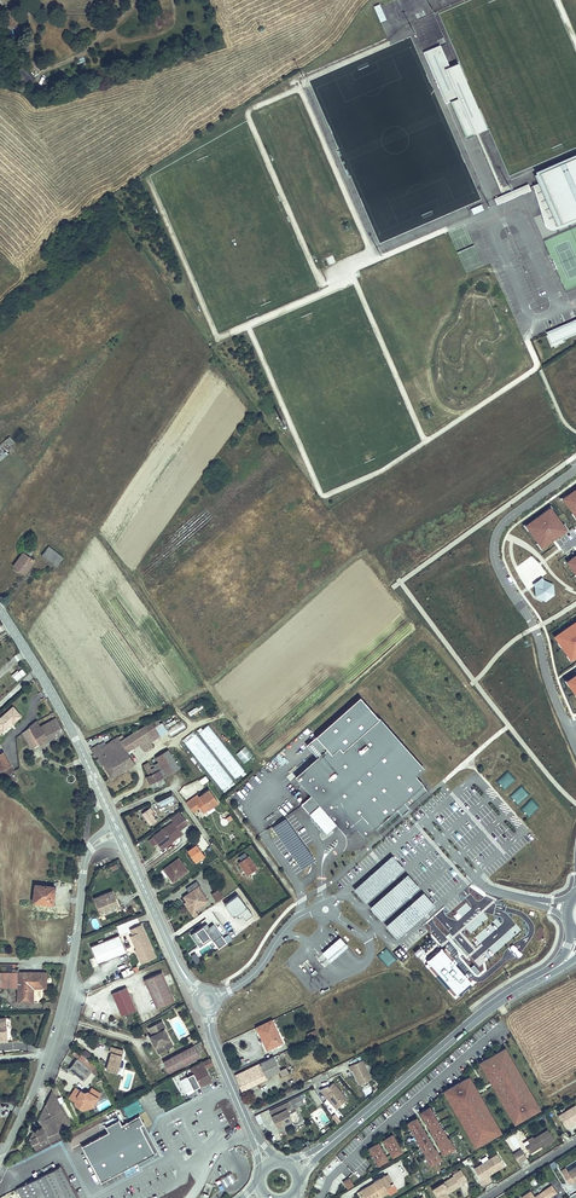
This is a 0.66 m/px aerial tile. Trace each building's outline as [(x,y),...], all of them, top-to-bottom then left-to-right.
[(379,4),(373,7),(380,23),(386,20),(379,4)] [(440,45),(423,52),(445,103),(450,101),(452,101),(464,129),(470,126),(474,124),(450,68),(440,45)] [(484,128),(457,65),(450,68),(474,124),(477,131),(484,128)] [(35,80),(25,67),(17,74),(27,86),(35,80)] [(464,129),(452,101),(450,101),(465,136),(473,133),(470,126),(464,129)] [(534,175),(538,184),(533,186),(545,225),(546,226),(548,228),(551,229),(555,229),(575,220),(575,157),(534,175)] [(528,184),(494,199),(497,204),(531,190),(528,184)] [(473,215),(483,210),(481,205),(470,209),(473,215)] [(575,334),(570,322),(565,324),(570,336),(575,334)] [(570,336),(565,324),(546,332),(552,346),(563,341),(562,339),(570,336)] [(15,442),(10,437),(6,440),(11,446),(15,442)] [(34,551),(28,546),(23,553),(29,557),(34,551)] [(56,566),(63,557),(48,546),(42,555),(56,566)] [(34,561),(29,557),(23,553),(13,566),(24,574),(34,561)] [(571,658),(575,655),(575,620),(555,635),(571,658)] [(20,672),(15,676),(18,680),(23,676),(20,672)] [(575,691),(575,672),(567,678),(575,691)] [(423,768),(360,697),(315,737),(327,750),(317,758),(296,777),(312,795),(301,805),(310,815),(321,805),(337,824),(348,836),(357,828),(364,836),(374,827),(377,830),(399,811),(402,815),(409,808),(408,807),(427,790),(415,776),(423,768)] [(13,723),(22,716),(13,706),(0,717),(0,729),(2,731),(8,725),(12,722),(13,723)] [(39,745),(63,731),(53,712),(36,722),(29,727),(39,744),(39,745)] [(160,724),(157,718),(141,728),(150,741),(160,735),(156,730),(155,727),(160,724)] [(171,736),(186,728),(182,720),(167,728),(171,736)] [(30,748),(33,747),(39,744),(29,727),(24,731),(28,739),(26,740),(30,748)] [(150,741),(141,728),(133,733),(139,742),(140,743),(144,751),(153,745),(150,741)] [(121,740),(127,751),(140,743),(139,742),(133,733),(126,737),(124,738),(121,740)] [(101,762),(104,765),(111,777),(134,763),(127,751),(121,740),(118,737),(106,744),(101,747),(99,744),(90,749),(95,757),(97,755),(99,757),(100,759),(101,762)] [(327,750),(315,737),(306,745),(317,758),(327,750)] [(235,754),(244,763),(253,755),(245,746),(235,754)] [(167,766),(171,772),(179,767),(167,749),(155,757),(158,762),(163,768),(167,766)] [(4,752),(0,754),(0,770),(3,776),(14,770),(13,769),(4,752)] [(171,773),(171,772),(167,766),(163,768),(158,762),(153,765),(154,767),(151,769),(149,765),(145,768),(148,774),(152,772),(153,774),(147,777),(150,784),(171,773)] [(507,770),(495,781),(504,790),(516,779),(507,770)] [(206,776),(200,780),(203,784),(209,780),(206,776)] [(508,795),(517,805),(529,794),(520,785),(508,795)] [(192,802),(188,805),(193,812),(199,807),(203,813),(218,802),(209,790),(199,797),(201,800),(197,802),(199,804),(196,806),(192,802)] [(172,795),(158,802),(161,806),(174,800),(172,795)] [(201,800),(199,797),(192,802),(196,806),(199,804),(197,802),(201,800)] [(520,809),(529,817),(539,806),(531,798),(520,809)] [(321,805),(310,815),(327,833),(337,824),(321,805)] [(150,807),(141,813),(144,817),(147,815),(152,823),(157,820),(151,812),(153,811),(150,807)] [(173,821),(179,829),(187,823),(179,811),(170,818),(173,821)] [(147,815),(144,817),(150,825),(152,823),(147,815)] [(285,818),(271,829),(301,870),(315,860),(285,818)] [(179,829),(173,821),(163,829),(148,840),(152,846),(157,843),(161,848),(171,841),(182,833),(179,829)] [(194,862),(205,855),(196,842),(186,849),(194,862)] [(258,868),(249,855),(248,856),(242,860),(239,862),(248,875),(258,868)] [(404,868),(392,855),(354,889),(365,902),(404,868)] [(170,877),(173,882),(188,871),(178,858),(165,869),(170,877)] [(419,887),(408,874),(369,908),(381,921),(419,887)] [(193,911),(194,911),(207,901),(198,887),(200,886),(196,881),(186,889),(189,893),(185,896),(190,902),(188,904),(193,911)] [(35,885),(34,894),(33,902),(34,902),(51,904),(51,898),(53,898),(54,892),(55,887),(35,885)] [(212,894),(217,901),(223,898),(217,889),(212,894)] [(113,891),(94,898),(100,915),(119,908),(113,891)] [(435,906),(423,893),(385,927),(396,940),(435,906)] [(239,918),(242,916),(245,920),(252,915),(237,894),(224,904),(229,911),(232,909),(236,914),(239,918)] [(190,902),(185,896),(183,897),(186,902),(184,903),(193,916),(197,914),(194,911),(193,911),(188,904),(190,902)] [(100,927),(96,918),(91,919),(95,929),(100,927)] [(205,924),(191,934),(198,945),(210,936),(211,938),(218,948),(227,942),(214,924),(209,927),(207,928),(205,924)] [(138,948),(136,949),(135,950),(139,957),(153,951),(142,926),(131,930),(133,936),(131,937),(135,946),(137,946),(138,948)] [(119,935),(90,946),(97,964),(126,953),(119,935)] [(210,936),(198,945),(199,947),(211,938),(210,936)] [(322,953),(331,962),(348,947),(340,937),(322,953)] [(386,947),(377,955),(388,967),(397,959),(386,947)] [(471,981),(441,947),(434,953),(427,960),(457,994),(471,981)] [(153,951),(139,957),(141,963),(155,957),(153,951)] [(43,988),(43,973),(18,972),(18,969),(13,969),(12,972),(8,972),(7,988),(17,988),(19,988),(19,996),(17,996),(17,1003),(32,1003),(32,988),(43,988)] [(162,972),(145,979),(157,1007),(174,1000),(162,972)] [(135,1008),(126,987),(111,993),(120,1015),(135,1008)] [(151,1041),(157,1053),(169,1047),(163,1035),(166,1034),(163,1029),(165,1029),(161,1021),(148,1028),(151,1036),(153,1040),(151,1041)] [(274,1031),(269,1021),(257,1028),(261,1037),(263,1036),(266,1042),(264,1043),(267,1050),(282,1042),(276,1030),(274,1031)] [(315,1030),(306,1034),(309,1040),(318,1036),(315,1030)] [(163,1035),(169,1047),(172,1045),(166,1034),(163,1035)] [(116,1072),(123,1049),(111,1046),(110,1051),(111,1052),(109,1058),(111,1059),(110,1061),(108,1061),(106,1069),(116,1072)] [(199,1055),(193,1046),(162,1062),(168,1072),(199,1055)] [(502,1049),(537,1110),(539,1108),(504,1048),(502,1049)] [(89,1058),(92,1054),(86,1049),(82,1053),(89,1058)] [(502,1049),(482,1060),(517,1121),(537,1110),(502,1049)] [(76,1060),(68,1069),(83,1081),(95,1065),(80,1054),(76,1060)] [(273,1057),(265,1061),(272,1075),(280,1071),(273,1057)] [(213,1064),(210,1058),(191,1068),(193,1073),(200,1086),(211,1080),(205,1068),(213,1064)] [(360,1084),(371,1079),(361,1059),(349,1066),(351,1070),(352,1070),(360,1084)] [(517,1121),(482,1060),(479,1062),(514,1122),(517,1121)] [(260,1063),(260,1064),(235,1076),(242,1090),(267,1078),(266,1077),(272,1075),(265,1061),(260,1063)] [(286,1068),(280,1071),(282,1076),(289,1073),(286,1068)] [(200,1086),(193,1073),(180,1080),(186,1092),(193,1089),(200,1086)] [(466,1078),(498,1133),(500,1131),(469,1076),(466,1078)] [(466,1078),(446,1089),(478,1144),(498,1133),(466,1078)] [(328,1099),(336,1108),(347,1098),(333,1082),(328,1086),(328,1085),(320,1089),(326,1096),(327,1094),(330,1097),(328,1099)] [(87,1109),(91,1102),(94,1105),(101,1093),(92,1087),(89,1092),(85,1093),(75,1087),(69,1097),(75,1101),(76,1105),(83,1109),(87,1109)] [(308,1091),(318,1106),(323,1103),(314,1088),(308,1091)] [(478,1144),(446,1089),(444,1091),(475,1146),(478,1144)] [(69,1126),(52,1092),(45,1106),(46,1106),(38,1122),(41,1128),(33,1131),(29,1140),(31,1145),(34,1151),(62,1136),(60,1131),(69,1126)] [(303,1103),(300,1095),(288,1101),(292,1109),(303,1103)] [(223,1100),(225,1106),(223,1107),(229,1127),(237,1124),(228,1098),(223,1100)] [(122,1107),(128,1118),(143,1110),(137,1099),(122,1107)] [(277,1127),(291,1120),(291,1121),(292,1122),(293,1123),(294,1123),(295,1123),(297,1122),(298,1121),(298,1120),(299,1119),(299,1118),(298,1117),(294,1108),(291,1109),(288,1101),(269,1110),(277,1127)] [(566,1127),(571,1124),(570,1123),(575,1120),(575,1104),(559,1114),(566,1127)] [(438,1144),(443,1154),(454,1148),(448,1138),(429,1107),(420,1112),(438,1144)] [(260,1113),(254,1115),(258,1124),(264,1122),(260,1113)] [(108,1131),(81,1145),(100,1181),(136,1163),(148,1157),(147,1156),(152,1153),(153,1154),(155,1153),(143,1131),(142,1131),(139,1125),(143,1122),(139,1115),(121,1124),(118,1119),(109,1124),(112,1129),(108,1131)] [(426,1155),(425,1155),(430,1165),(441,1158),(435,1149),(416,1118),(407,1123),(426,1155)] [(148,1157),(136,1163),(138,1167),(161,1155),(143,1122),(139,1125),(142,1131),(143,1131),(155,1153),(153,1154),(152,1153),(147,1156),(148,1157)] [(72,1148),(88,1138),(81,1127),(65,1137),(72,1148)] [(525,1146),(529,1152),(541,1146),(541,1147),(554,1140),(548,1129),(534,1137),(533,1136),(527,1139),(530,1143),(525,1146)] [(383,1140),(393,1156),(402,1151),(392,1134),(383,1140)] [(369,1148),(378,1164),(387,1159),(378,1143),(369,1148)] [(518,1162),(526,1157),(521,1148),(513,1153),(518,1162)] [(498,1153),(474,1168),(481,1178),(505,1164),(498,1153)] [(60,1166),(16,1188),(21,1197),(76,1197),(60,1166)] [(575,1181),(575,1166),(569,1170),(570,1171),(563,1175),(569,1184),(575,1180),(575,1181)] [(452,1174),(453,1175),(445,1181),(433,1188),(439,1197),(447,1197),(443,1192),(444,1189),(458,1181),(458,1182),(466,1178),(460,1169),(452,1174)] [(219,1179),(223,1187),(229,1184),(235,1181),(231,1173),(225,1176),(219,1179)] [(386,1188),(390,1185),(388,1182),(384,1176),(384,1175),(373,1181),(374,1183),(361,1191),(365,1197),(379,1197),(380,1197),(378,1196),(377,1194),(380,1192),(381,1194),(382,1195),(388,1192),(386,1188)] [(447,1193),(460,1185),(458,1182),(458,1181),(444,1189),(447,1193)] [(342,1192),(347,1189),(343,1182),(338,1185),(342,1192)] [(557,1192),(552,1185),(535,1196),(531,1190),(523,1196),(524,1197),(548,1197),(557,1192)]
